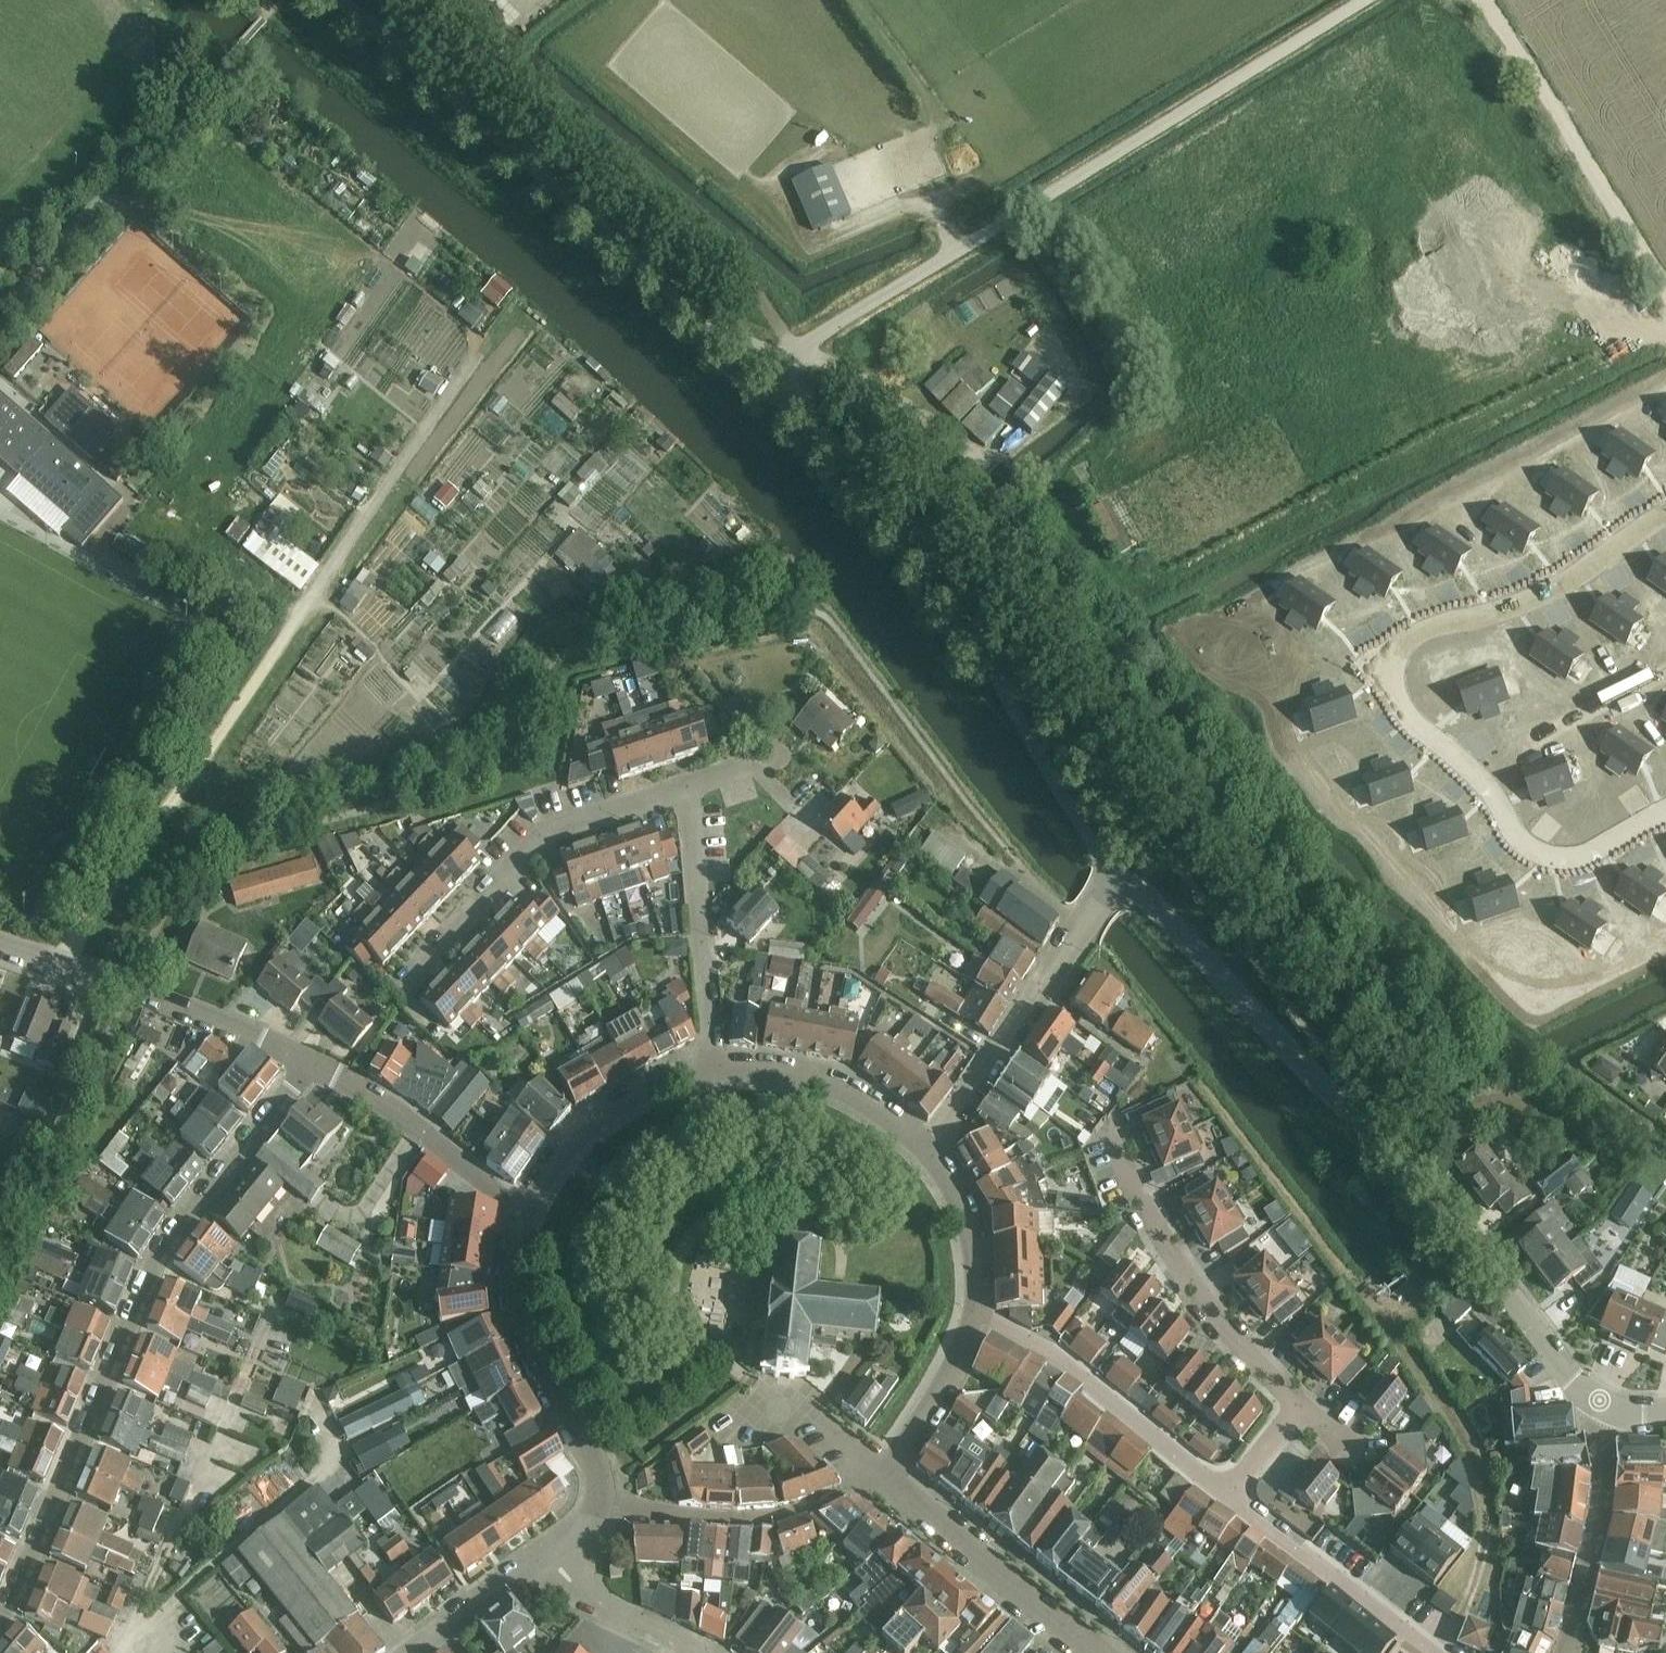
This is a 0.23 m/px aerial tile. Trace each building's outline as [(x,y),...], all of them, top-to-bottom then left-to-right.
[(831,168),(793,184),(813,232),(851,216),(831,168)] [(364,171),(357,180),(369,190),(377,181),(364,171)] [(377,237),(371,244),(378,250),(383,243),(377,237)] [(496,277),(487,289),(504,301),(513,290),(496,277)] [(347,307),(337,322),(346,328),(356,313),(347,307)] [(33,340),(5,373),(15,381),(43,349),(33,340)] [(1022,354),(1013,365),(1033,381),(1041,369),(1022,354)] [(329,355),(323,362),(327,365),(334,371),(340,363),(329,355)] [(951,377),(977,401),(996,383),(971,357),(951,377)] [(327,365),(321,374),(328,380),(334,371),(327,365)] [(603,370),(597,377),(606,385),(612,379),(603,370)] [(981,405),(977,401),(951,377),(946,372),(927,391),(960,425),(981,405)] [(429,374),(420,388),(435,398),(444,384),(429,374)] [(1039,386),(1014,417),(1031,431),(1066,389),(1048,375),(1039,386)] [(998,399),(1013,411),(1027,394),(1011,382),(998,399)] [(296,386),(290,395),(300,402),(317,415),(324,407),(296,386)] [(18,476),(72,523),(64,532),(83,548),(125,503),(88,471),(0,395),(0,461),(18,476)] [(560,395),(552,405),(572,423),(581,414),(560,395)] [(41,416),(91,459),(113,434),(71,398),(57,414),(48,407),(44,412),(41,416)] [(299,404),(292,414),(302,422),(310,411),(299,404)] [(982,410),(964,428),(973,437),(991,419),(982,410)] [(973,437),(985,450),(1004,432),(991,419),(973,437)] [(1622,434),(1606,457),(1616,464),(1610,473),(1622,481),(1628,472),(1639,480),(1655,457),(1622,434)] [(665,435),(657,445),(668,454),(677,445),(665,435)] [(380,450),(373,460),(385,469),(392,459),(380,450)] [(595,460),(578,479),(590,491),(608,472),(595,460)] [(1566,472),(1549,496),(1560,503),(1554,511),(1565,519),(1571,511),(1581,518),(1598,495),(1566,472)] [(480,482),(474,489),(483,497),(490,490),(480,482)] [(448,484),(434,501),(445,510),(459,493),(448,484)] [(570,486),(558,499),(569,509),(582,496),(570,486)] [(358,490),(352,499),(362,506),(368,496),(358,490)] [(1089,512),(1115,558),(1133,549),(1107,502),(1089,512)] [(1507,509),(1490,532),(1501,539),(1495,548),(1506,556),(1512,547),(1523,554),(1539,531),(1507,509)] [(275,510),(265,522),(276,532),(286,520),(275,510)] [(237,520),(225,536),(237,546),(249,530),(237,520)] [(264,521),(253,534),(265,545),(276,532),(265,522),(264,521)] [(199,522),(195,528),(201,533),(206,526),(199,522)] [(1438,531),(1422,554),(1432,562),(1426,570),(1437,578),(1443,570),(1454,577),(1470,553),(1438,531)] [(135,562),(141,551),(119,538),(113,548),(135,562)] [(705,541),(699,547),(707,555),(714,549),(705,541)] [(648,546),(642,552),(649,559),(654,553),(648,546)] [(432,553),(423,563),(438,575),(446,565),(432,553)] [(1369,553),(1353,576),(1363,584),(1357,592),(1369,600),(1375,592),(1385,599),(1401,575),(1369,553)] [(1649,573),(1665,591),(1665,559),(1649,573)] [(451,571),(444,578),(452,586),(459,579),(451,571)] [(1302,582),(1284,608),(1294,616),(1288,624),(1300,632),(1306,623),(1316,631),(1334,605),(1302,582)] [(1623,584),(1599,608),(1631,637),(1654,614),(1646,606),(1652,599),(1638,585),(1631,592),(1623,584)] [(1557,628),(1533,652),(1565,681),(1588,657),(1580,650),(1587,642),(1572,630),(1565,636),(1557,628)] [(366,644),(358,653),(369,664),(378,655),(366,644)] [(1505,657),(1464,671),(1473,703),(1483,700),(1486,709),(1506,703),(1504,693),(1515,690),(1505,657)] [(486,658),(480,667),(490,673),(496,664),(486,658)] [(411,670),(404,677),(410,683),(417,677),(411,670)] [(611,680),(591,687),(596,702),(616,696),(611,680)] [(1318,701),(1305,705),(1316,735),(1354,721),(1343,691),(1331,696),(1327,686),(1314,691),(1318,701)] [(626,695),(617,698),(619,707),(629,704),(626,695)] [(841,741),(853,728),(820,697),(795,725),(807,736),(811,732),(831,751),(838,744),(840,746),(843,743),(841,741)] [(669,706),(686,759),(709,751),(705,739),(718,735),(710,710),(682,719),(677,703),(669,706)] [(661,709),(647,714),(664,766),(686,759),(669,706),(661,709)] [(632,718),(624,721),(642,774),(664,766),(647,714),(632,718)] [(726,714),(718,717),(721,725),(729,722),(726,714)] [(619,781),(642,774),(624,721),(602,728),(607,744),(585,751),(593,776),(614,769),(619,781)] [(873,742),(872,749),(876,754),(886,746),(878,737),(873,742)] [(1634,776),(1642,781),(1639,787),(1655,797),(1659,790),(1665,794),(1665,755),(1651,747),(1634,776)] [(1377,776),(1365,781),(1374,808),(1411,794),(1401,767),(1390,772),(1386,762),(1373,766),(1377,776)] [(294,764),(284,773),(296,787),(306,778),(294,764)] [(1593,790),(1558,806),(1571,837),(1581,833),(1583,840),(1599,833),(1596,826),(1607,822),(1593,790)] [(925,794),(910,801),(915,813),(931,805),(925,794)] [(859,812),(843,798),(820,823),(843,844),(852,833),(856,836),(880,810),(869,800),(859,812)] [(1431,821),(1419,825),(1429,852),(1465,839),(1456,812),(1444,816),(1440,807),(1427,811),(1431,821)] [(628,833),(646,886),(669,879),(663,864),(678,859),(669,834),(655,838),(651,826),(628,833)] [(424,843),(464,882),(481,864),(471,855),(481,845),(462,827),(442,848),(430,837),(424,843)] [(427,828),(413,833),(414,834),(424,843),(430,837),(433,833),(427,828)] [(933,832),(917,854),(949,878),(957,867),(966,856),(933,832)] [(606,841),(618,878),(619,878),(624,894),(646,886),(628,833),(606,841)] [(414,834),(408,840),(418,849),(424,843),(414,834)] [(332,836),(317,844),(325,858),(340,851),(332,836)] [(584,848),(601,901),(609,898),(604,883),(618,878),(606,841),(584,848)] [(430,861),(419,871),(448,899),(464,882),(424,843),(418,849),(430,861)] [(578,909),(601,901),(584,848),(561,856),(565,868),(552,873),(553,876),(543,880),(554,897),(559,894),(560,897),(573,893),(578,909)] [(897,855),(888,867),(898,875),(907,862),(897,855)] [(808,857),(796,870),(796,871),(821,894),(834,880),(808,857)] [(313,859),(253,877),(229,884),(236,908),(320,883),(313,859)] [(382,868),(376,874),(386,883),(392,877),(382,868)] [(392,877),(432,916),(448,899),(419,871),(409,882),(397,871),(392,877)] [(963,871),(954,883),(987,908),(986,908),(1043,948),(1059,923),(1016,890),(1019,886),(1002,873),(1001,873),(985,894),(979,889),(982,885),(963,871)] [(1480,890),(1468,894),(1478,924),(1516,910),(1505,880),(1493,885),(1490,875),(1477,880),(1480,890)] [(397,895),(387,905),(416,933),(432,916),(392,877),(386,883),(397,895)] [(874,885),(857,909),(869,917),(886,893),(874,885)] [(519,900),(502,917),(543,956),(549,950),(537,938),(557,917),(560,915),(544,891),(528,908),(519,900)] [(757,892),(728,923),(752,944),(780,913),(757,892)] [(375,894),(359,911),(400,950),(416,933),(387,905),(375,894)] [(1625,940),(1665,954),(1665,952),(1665,908),(1653,904),(1651,912),(1638,907),(1625,940)] [(1003,942),(1003,943),(1035,961),(1043,948),(986,908),(973,926),(996,943),(999,939),(1003,942)] [(383,967),(400,950),(359,911),(353,917),(365,929),(345,950),(364,968),(373,958),(383,967)] [(486,934),(515,961),(525,951),(537,962),(543,956),(502,917),(486,934)] [(306,921),(301,928),(315,940),(320,933),(306,921)] [(683,922),(672,923),(673,935),(685,934),(683,922)] [(230,981),(246,945),(201,925),(185,961),(230,981)] [(653,926),(638,926),(638,937),(653,936),(653,926)] [(470,951),(510,990),(516,983),(505,972),(515,961),(486,934),(470,951)] [(686,943),(675,943),(675,954),(679,958),(687,958),(686,943)] [(795,961),(809,962),(811,947),(771,943),(769,958),(772,958),(795,961)] [(1003,943),(990,964),(1021,984),(1035,961),(1003,943)] [(454,968),(482,995),(493,985),(504,996),(510,990),(470,951),(454,968)] [(600,966),(613,987),(629,977),(619,961),(621,960),(618,955),(600,966)] [(961,978),(975,987),(976,987),(1007,1005),(1021,984),(990,964),(974,955),(971,960),(961,978)] [(747,1005),(754,1006),(753,1012),(736,1010),(731,1046),(755,1049),(756,1048),(757,1048),(757,1045),(756,1045),(762,1002),(762,1001),(767,967),(767,964),(766,964),(767,957),(757,956),(756,966),(752,990),(749,990),(747,1005)] [(772,958),(769,971),(792,976),(795,961),(772,958)] [(312,1010),(319,1002),(329,990),(328,990),(316,980),(311,986),(280,960),(258,986),(290,1013),(301,1001),(312,1010)] [(350,966),(342,975),(354,984),(361,975),(350,966)] [(438,985),(478,1023),(484,1017),(472,1006),(482,995),(454,968),(438,985)] [(890,975),(882,970),(874,981),(883,987),(890,975)] [(578,980),(584,990),(594,984),(588,973),(578,980)] [(1141,1054),(1154,1036),(1153,1035),(1115,1008),(1123,996),(1116,991),(1118,987),(1106,978),(1104,982),(1092,975),(1071,1006),(1141,1054)] [(587,996),(584,990),(578,980),(549,997),(559,1014),(587,996)] [(845,980),(842,998),(855,1000),(858,982),(845,980)] [(920,981),(914,990),(924,996),(929,987),(920,981)] [(335,982),(328,990),(329,990),(319,1002),(330,1011),(319,1023),(351,1051),(373,1025),(342,999),(348,992),(335,982)] [(654,1001),(663,1018),(664,1018),(680,1047),(694,1040),(676,1007),(687,1001),(677,983),(665,990),(667,993),(654,1001)] [(929,987),(924,996),(945,1010),(945,1009),(987,1037),(1007,1005),(976,987),(975,987),(965,1005),(931,984),(929,987)] [(472,1030),(478,1023),(438,985),(421,1003),(449,1030),(460,1019),(472,1030)] [(548,998),(529,1009),(536,1021),(555,1011),(548,998)] [(12,1041),(41,1053),(52,1024),(57,1014),(27,1002),(12,1041)] [(762,1047),(785,1051),(794,1004),(786,1002),(784,1011),(770,1008),(762,1047)] [(794,1004),(785,1051),(807,1055),(814,1016),(801,1014),(802,1005),(794,1004)] [(814,1016),(807,1055),(829,1060),(838,1012),(830,1010),(828,1019),(814,1016)] [(838,1012),(829,1060),(851,1064),(859,1025),(844,1022),(846,1014),(838,1012)] [(1036,1032),(1061,1049),(1061,1048),(1076,1058),(1083,1048),(1069,1038),(1075,1030),(1050,1013),(1036,1032)] [(609,1037),(630,1075),(662,1057),(643,1024),(642,1024),(637,1016),(606,1033),(609,1037)] [(643,1024),(662,1057),(680,1047),(664,1018),(663,1018),(652,1024),(650,1020),(643,1024)] [(857,1067),(875,1081),(904,1043),(914,1032),(914,1031),(921,1022),(914,1018),(898,1038),(893,1045),(881,1036),(857,1067)] [(914,1031),(914,1032),(927,1039),(933,1030),(921,1022),(914,1031)] [(52,1024),(41,1053),(37,1063),(54,1070),(70,1031),(52,1024)] [(129,1092),(161,1036),(143,1026),(136,1037),(142,1041),(117,1086),(129,1092)] [(1036,1032),(1023,1051),(1048,1068),(1061,1049),(1036,1032)] [(1651,1080),(1662,1078),(1665,1081),(1665,1035),(1644,1066),(1649,1069),(1651,1080)] [(582,1052),(603,1090),(630,1075),(609,1037),(582,1052)] [(214,1054),(264,1094),(280,1074),(250,1050),(240,1061),(211,1038),(198,1053),(208,1062),(208,1061),(208,1062),(214,1054)] [(904,1043),(875,1081),(892,1095),(917,1064),(906,1055),(911,1048),(904,1043)] [(387,1045),(369,1076),(392,1090),(410,1059),(387,1045)] [(410,1059),(392,1090),(413,1102),(414,1101),(428,1112),(431,1114),(449,1091),(460,1077),(419,1045),(410,1059)] [(1109,1048),(1093,1071),(1104,1079),(1113,1085),(1114,1084),(1126,1093),(1132,1084),(1121,1076),(1110,1069),(1120,1056),(1109,1048)] [(582,1052),(558,1065),(563,1074),(559,1076),(575,1106),(603,1090),(582,1052)] [(195,1077),(208,1062),(198,1053),(185,1070),(195,1077)] [(218,1090),(248,1114),(264,1094),(214,1054),(208,1062),(228,1078),(218,1090)] [(917,1064),(892,1095),(909,1108),(908,1108),(909,1109),(948,1060),(942,1055),(933,1065),(928,1072),(917,1064)] [(1020,1056),(992,1095),(1024,1117),(1052,1078),(1020,1056)] [(1600,1057),(1590,1071),(1601,1078),(1611,1065),(1600,1057)] [(1130,1063),(1121,1076),(1132,1084),(1141,1071),(1130,1063)] [(431,1114),(430,1116),(451,1132),(470,1107),(487,1086),(466,1069),(460,1077),(449,1091),(431,1114)] [(941,1069),(909,1109),(923,1120),(928,1123),(952,1092),(941,1083),(946,1076),(947,1074),(941,1069)] [(516,1106),(549,1136),(571,1111),(562,1103),(565,1100),(549,1071),(548,1070),(539,1079),(516,1106)] [(1093,1071),(1086,1080),(1098,1088),(1104,1079),(1093,1071)] [(170,1077),(162,1087),(172,1096),(178,1089),(177,1082),(170,1077)] [(162,1106),(170,1096),(160,1087),(152,1097),(162,1106)] [(183,1108),(226,1141),(241,1122),(200,1088),(183,1108)] [(1086,1102),(1091,1094),(1084,1089),(1078,1097),(1086,1102)] [(1152,1144),(1153,1147),(1189,1131),(1187,1127),(1192,1125),(1185,1111),(1180,1113),(1178,1108),(1177,1108),(1172,1097),(1146,1108),(1151,1120),(1143,1124),(1147,1133),(1143,1135),(1148,1145),(1152,1144)] [(998,1133),(1020,1142),(1024,1144),(1026,1142),(1030,1139),(1039,1130),(1032,1124),(1024,1135),(1013,1127),(1019,1119),(989,1099),(976,1118),(998,1133)] [(278,1132),(273,1139),(306,1166),(311,1159),(313,1160),(342,1124),(327,1112),(320,1120),(314,1115),(315,1114),(302,1103),(278,1132)] [(180,1137),(209,1161),(226,1141),(183,1108),(178,1104),(170,1114),(186,1128),(180,1137)] [(1648,1104),(1642,1113),(1654,1122),(1660,1113),(1648,1104)] [(48,1109),(42,1122),(54,1127),(59,1114),(48,1109)] [(1032,1124),(1039,1130),(1050,1119),(1038,1111),(1030,1123),(1032,1124)] [(516,1150),(530,1162),(544,1142),(511,1112),(498,1130),(509,1137),(519,1146),(516,1150)] [(494,1156),(488,1165),(514,1185),(530,1162),(516,1150),(519,1146),(509,1137),(498,1130),(484,1150),(494,1156)] [(1189,1131),(1153,1147),(1155,1151),(1151,1152),(1156,1163),(1160,1162),(1163,1170),(1172,1166),(1177,1178),(1203,1167),(1198,1155),(1199,1154),(1197,1149),(1202,1147),(1195,1133),(1191,1135),(1189,1131)] [(955,1152),(969,1176),(1001,1155),(987,1132),(970,1143),(965,1134),(955,1152)] [(115,1159),(128,1141),(120,1134),(98,1162),(120,1180),(129,1169),(115,1159)] [(1232,1138),(1220,1143),(1227,1159),(1242,1152),(1232,1138)] [(303,1170),(306,1166),(273,1139),(270,1143),(269,1143),(255,1159),(295,1191),(310,1202),(323,1186),(303,1170)] [(1035,1151),(1026,1142),(1024,1144),(1020,1142),(1017,1145),(1025,1157),(1035,1151)] [(154,1161),(188,1187),(204,1168),(174,1144),(161,1160),(157,1158),(154,1161)] [(1506,1214),(1529,1196),(1517,1180),(1512,1184),(1483,1147),(1456,1167),(1489,1209),(1497,1203),(1506,1214)] [(141,1184),(171,1208),(188,1187),(154,1161),(141,1151),(133,1161),(149,1174),(141,1184)] [(1243,1152),(1233,1159),(1237,1165),(1243,1166),(1249,1162),(1243,1152)] [(1545,1201),(1564,1186),(1581,1172),(1578,1170),(1579,1169),(1567,1154),(1530,1183),(1545,1201)] [(82,1155),(75,1167),(84,1173),(92,1162),(82,1155)] [(969,1176),(978,1190),(985,1203),(1038,1186),(1046,1181),(1042,1176),(1044,1174),(1038,1164),(1028,1171),(1022,1160),(1018,1162),(1016,1159),(1007,1165),(1001,1155),(969,1176)] [(429,1156),(413,1177),(434,1193),(450,1172),(429,1156)] [(227,1196),(219,1205),(211,1215),(241,1239),(283,1186),(253,1163),(240,1178),(244,1182),(231,1199),(227,1196)] [(1581,1172),(1564,1186),(1575,1199),(1592,1186),(1579,1169),(1578,1170),(1581,1172)] [(1194,1225),(1196,1228),(1229,1208),(1227,1204),(1231,1201),(1223,1188),(1219,1191),(1216,1186),(1215,1187),(1208,1175),(1184,1190),(1191,1202),(1183,1206),(1188,1215),(1184,1217),(1191,1227),(1194,1225)] [(82,1191),(152,1237),(166,1216),(133,1195),(126,1205),(117,1199),(88,1181),(82,1191)] [(1038,1186),(985,1203),(993,1215),(1038,1213),(1047,1213),(1038,1186)] [(1631,1187),(1610,1217),(1629,1230),(1650,1200),(1631,1187)] [(83,1209),(113,1227),(106,1238),(138,1259),(152,1237),(82,1191),(81,1193),(89,1198),(83,1209)] [(450,1201),(447,1225),(494,1233),(497,1209),(450,1201)] [(1519,1248),(1536,1271),(1567,1247),(1557,1233),(1567,1225),(1553,1207),(1516,1235),(1524,1245),(1519,1248)] [(1232,1211),(1229,1208),(1196,1228),(1198,1231),(1195,1233),(1201,1244),(1204,1241),(1209,1250),(1217,1245),(1224,1256),(1248,1241),(1242,1230),(1243,1229),(1240,1224),(1244,1222),(1236,1209),(1232,1211)] [(993,1215),(994,1240),(1039,1238),(1038,1213),(993,1215)] [(1290,1220),(1277,1230),(1282,1236),(1293,1238),(1300,1233),(1290,1220)] [(205,1223),(189,1244),(219,1267),(235,1247),(205,1223)] [(447,1225),(443,1248),(491,1255),(494,1233),(447,1225)] [(1122,1258),(1137,1236),(1120,1225),(1105,1246),(1122,1258)] [(402,1227),(400,1240),(412,1242),(414,1229),(402,1227)] [(349,1266),(360,1248),(328,1229),(317,1248),(349,1266)] [(1567,1247),(1536,1271),(1553,1293),(1572,1279),(1580,1289),(1603,1272),(1589,1253),(1598,1246),(1587,1232),(1567,1247)] [(994,1240),(996,1286),(997,1312),(1011,1311),(1011,1319),(1011,1320),(1032,1331),(1032,1330),(1032,1310),(1043,1310),(1041,1286),(1045,1285),(1043,1237),(1039,1238),(994,1240)] [(39,1241),(34,1253),(124,1292),(134,1268),(99,1253),(95,1265),(82,1260),(45,1244),(39,1241)] [(189,1244),(173,1264),(203,1287),(204,1286),(210,1291),(212,1292),(215,1292),(218,1291),(221,1290),(223,1286),(229,1273),(227,1273),(219,1267),(189,1244)] [(748,1329),(767,1331),(765,1341),(763,1341),(763,1344),(765,1344),(763,1358),(761,1358),(761,1362),(763,1362),(761,1373),(774,1375),(773,1378),(774,1378),(778,1379),(778,1378),(779,1378),(780,1377),(789,1378),(788,1379),(789,1379),(792,1380),(794,1380),(794,1377),(806,1378),(808,1366),(810,1367),(810,1364),(808,1363),(810,1348),(812,1349),(812,1346),(835,1349),(837,1339),(860,1341),(859,1343),(863,1343),(863,1341),(875,1342),(876,1331),(878,1331),(879,1328),(877,1328),(878,1314),(880,1314),(880,1311),(879,1311),(880,1299),(868,1298),(868,1296),(865,1296),(865,1297),(828,1293),(828,1292),(826,1291),(825,1293),(816,1292),(818,1282),(819,1282),(820,1279),(818,1279),(819,1265),(821,1265),(821,1262),(819,1262),(821,1249),(777,1244),(775,1257),(773,1257),(773,1259),(775,1260),(773,1274),(771,1274),(771,1277),(773,1277),(771,1288),(753,1285),(748,1329)] [(442,1272),(486,1279),(487,1279),(491,1255),(443,1248),(440,1271),(442,1272)] [(393,1263),(410,1266),(411,1253),(394,1250),(393,1263)] [(1247,1299),(1250,1302),(1279,1279),(1276,1276),(1281,1272),(1270,1260),(1266,1264),(1254,1250),(1233,1267),(1242,1278),(1235,1284),(1241,1291),(1238,1294),(1244,1301),(1247,1299)] [(80,1300),(115,1314),(124,1292),(34,1253),(28,1266),(84,1289),(80,1300)] [(233,1263),(229,1273),(241,1278),(245,1269),(233,1263)] [(1099,1295),(1118,1310),(1141,1281),(1122,1266),(1099,1295)] [(229,1273),(223,1286),(250,1300),(261,1277),(245,1269),(241,1278),(229,1273)] [(486,1279),(442,1272),(438,1299),(437,1299),(442,1324),(490,1316),(485,1291),(484,1291),(486,1279)] [(1279,1279),(1250,1302),(1254,1306),(1251,1308),(1258,1316),(1260,1315),(1266,1321),(1273,1316),(1281,1325),(1303,1307),(1291,1294),(1296,1290),(1286,1278),(1281,1282),(1279,1279)] [(20,1280),(16,1291),(28,1296),(32,1285),(20,1280)] [(1118,1310),(1111,1319),(1128,1333),(1136,1324),(1137,1324),(1152,1305),(1152,1306),(1160,1296),(1141,1281),(1118,1310)] [(1607,1290),(1585,1319),(1586,1320),(1587,1319),(1603,1326),(1600,1332),(1611,1337),(1609,1341),(1608,1341),(1608,1342),(1621,1348),(1640,1306),(1641,1307),(1646,1295),(1614,1281),(1607,1290)] [(156,1305),(195,1322),(195,1321),(202,1324),(202,1325),(233,1338),(236,1339),(239,1331),(206,1317),(207,1314),(195,1309),(200,1296),(166,1282),(156,1305)] [(285,1308),(312,1322),(321,1305),(294,1291),(285,1308)] [(1621,1348),(1635,1354),(1635,1353),(1634,1352),(1637,1348),(1648,1353),(1650,1347),(1665,1354),(1665,1355),(1665,1356),(1665,1302),(1647,1293),(1646,1295),(1641,1307),(1640,1306),(1621,1348)] [(20,1299),(15,1311),(27,1317),(28,1316),(30,1317),(35,1305),(20,1299)] [(156,1305),(146,1328),(181,1343),(189,1324),(193,1325),(195,1322),(156,1305)] [(1128,1333),(1147,1348),(1170,1320),(1152,1306),(1152,1305),(1137,1324),(1136,1324),(1128,1333)] [(1065,1306),(1059,1313),(1048,1328),(1060,1336),(1076,1315),(1065,1306)] [(27,1317),(15,1311),(8,1309),(2,1323),(21,1331),(27,1317)] [(66,1333),(101,1348),(111,1324),(75,1309),(71,1319),(50,1311),(45,1324),(66,1333)] [(1310,1366),(1312,1368),(1338,1342),(1334,1338),(1338,1335),(1328,1325),(1323,1329),(1310,1317),(1292,1336),(1301,1346),(1295,1352),(1302,1359),(1300,1361),(1307,1369),(1310,1366)] [(1076,1318),(1065,1333),(1073,1339),(1084,1325),(1076,1318)] [(464,1332),(448,1340),(459,1364),(465,1361),(505,1344),(504,1342),(493,1319),(464,1332)] [(1170,1320),(1147,1348),(1166,1364),(1178,1348),(1189,1335),(1170,1320)] [(359,1324),(354,1333),(369,1340),(373,1332),(359,1324)] [(230,1346),(233,1338),(202,1325),(198,1333),(230,1346)] [(1475,1349),(1492,1366),(1509,1349),(1485,1326),(1470,1341),(1473,1344),(1471,1347),(1474,1350),(1475,1349)] [(438,1329),(430,1333),(435,1345),(443,1341),(438,1329)] [(1086,1330),(1069,1350),(1079,1358),(1096,1338),(1086,1330)] [(56,1357),(91,1371),(101,1348),(66,1333),(56,1357)] [(133,1362),(182,1383),(189,1385),(192,1386),(192,1387),(212,1395),(216,1384),(204,1379),(203,1382),(192,1378),(195,1371),(174,1362),(178,1352),(177,1352),(143,1338),(133,1362)] [(1096,1338),(1079,1358),(1090,1366),(1106,1346),(1096,1338)] [(11,1345),(0,1339),(0,1369),(11,1345)] [(990,1339),(973,1374),(1002,1388),(1002,1389),(1007,1391),(1028,1357),(995,1339),(991,1339),(990,1339)] [(1338,1342),(1312,1368),(1317,1372),(1314,1374),(1322,1382),(1324,1379),(1331,1385),(1338,1378),(1346,1387),(1365,1368),(1352,1355),(1356,1351),(1345,1341),(1342,1345),(1338,1342)] [(459,1364),(448,1370),(460,1392),(462,1391),(475,1383),(514,1366),(513,1364),(505,1344),(465,1361),(459,1364)] [(364,1348),(359,1358),(367,1363),(372,1353),(364,1348)] [(1526,1367),(1509,1349),(1492,1366),(1509,1384),(1526,1367)] [(1165,1384),(1184,1399),(1206,1370),(1187,1355),(1165,1384)] [(1389,1356),(1378,1369),(1390,1379),(1400,1366),(1389,1356)] [(1010,1403),(1021,1410),(1047,1367),(1028,1357),(1007,1391),(1002,1389),(985,1416),(997,1424),(1010,1403)] [(1122,1359),(1106,1379),(1116,1387),(1132,1367),(1122,1359)] [(133,1362),(123,1385),(158,1399),(163,1388),(178,1394),(182,1383),(133,1362)] [(20,1379),(77,1403),(87,1380),(52,1366),(48,1375),(44,1374),(42,1377),(21,1369),(20,1371),(9,1367),(6,1374),(20,1379)] [(475,1383),(462,1391),(466,1399),(478,1392),(485,1404),(486,1405),(524,1388),(514,1366),(475,1383)] [(1047,1367),(1021,1410),(1036,1420),(1037,1420),(1065,1379),(1047,1367)] [(1132,1367),(1116,1387),(1126,1396),(1127,1395),(1140,1406),(1148,1396),(1134,1385),(1142,1375),(1132,1367)] [(1206,1370),(1184,1399),(1202,1413),(1225,1385),(1206,1370)] [(407,1373),(395,1380),(400,1390),(413,1384),(407,1373)] [(1375,1373),(1357,1396),(1367,1404),(1361,1411),(1369,1417),(1366,1420),(1376,1428),(1378,1425),(1382,1427),(1388,1420),(1392,1423),(1401,1411),(1397,1408),(1405,1397),(1375,1373)] [(32,1412),(67,1427),(77,1403),(20,1379),(16,1388),(26,1393),(26,1394),(34,1397),(32,1401),(36,1403),(32,1412)] [(843,1408),(842,1409),(865,1428),(897,1382),(894,1379),(891,1384),(887,1381),(878,1393),(862,1381),(843,1408)] [(1037,1420),(1036,1420),(1034,1424),(1051,1435),(1061,1422),(1060,1421),(1077,1397),(1082,1391),(1065,1379),(1037,1420)] [(1225,1385),(1202,1413),(1220,1428),(1243,1400),(1225,1385)] [(325,1392),(322,1393),(329,1405),(336,1401),(339,1394),(336,1388),(335,1386),(325,1392)] [(406,1391),(364,1412),(373,1430),(415,1410),(425,1405),(416,1386),(406,1391)] [(206,1409),(212,1395),(192,1387),(186,1401),(206,1409)] [(504,1436),(512,1453),(539,1435),(531,1421),(540,1416),(524,1388),(486,1405),(485,1404),(473,1411),(482,1426),(504,1414),(514,1431),(504,1436)] [(120,1393),(109,1418),(144,1432),(152,1412),(157,1414),(158,1410),(120,1393)] [(1060,1421),(1061,1422),(1072,1430),(1087,1443),(1104,1419),(1077,1397),(1060,1421)] [(973,1427),(981,1414),(960,1398),(952,1412),(973,1427)] [(1243,1400),(1220,1428),(1239,1443),(1262,1415),(1243,1400)] [(1160,1407),(1152,1417),(1162,1426),(1170,1415),(1160,1407)] [(1514,1451),(1522,1450),(1572,1443),(1569,1409),(1546,1412),(1546,1409),(1528,1411),(1529,1415),(1510,1417),(1514,1451)] [(1170,1415),(1162,1426),(1172,1434),(1180,1424),(1170,1415)] [(1104,1419),(1087,1443),(1088,1443),(1089,1443),(1111,1460),(1112,1459),(1130,1436),(1106,1417),(1104,1419)] [(109,1418),(100,1441),(99,1442),(138,1458),(140,1454),(136,1452),(144,1432),(109,1418)] [(1004,1418),(999,1426),(1007,1431),(1012,1423),(1004,1418)] [(54,1459),(64,1436),(29,1421),(24,1431),(4,1423),(0,1433),(0,1436),(54,1459)] [(942,1430),(916,1466),(937,1483),(959,1453),(957,1451),(967,1437),(972,1430),(960,1422),(952,1436),(942,1430)] [(162,1439),(188,1449),(193,1435),(167,1425),(162,1439)] [(701,1429),(682,1444),(691,1456),(710,1442),(701,1429)] [(539,1435),(512,1453),(521,1468),(525,1466),(529,1472),(534,1471),(544,1465),(563,1453),(548,1430),(539,1435)] [(381,1435),(353,1449),(359,1459),(354,1461),(361,1476),(394,1459),(381,1435)] [(1382,1468),(1380,1470),(1410,1494),(1427,1472),(1423,1435),(1395,1438),(1397,1451),(1396,1451),(1390,1459),(1386,1456),(1379,1465),(1382,1468)] [(44,1483),(54,1459),(0,1436),(0,1451),(14,1457),(9,1468),(44,1483)] [(1130,1436),(1112,1459),(1133,1476),(1151,1454),(1130,1436)] [(146,1450),(182,1464),(187,1452),(151,1437),(146,1450)] [(959,1453),(937,1483),(959,1501),(959,1500),(991,1457),(992,1455),(992,1454),(967,1437),(957,1451),(959,1453)] [(1197,1437),(1189,1447),(1199,1455),(1207,1445),(1197,1437)] [(790,1475),(770,1481),(776,1507),(840,1486),(799,1442),(762,1449),(765,1462),(776,1459),(790,1475)] [(1530,1471),(1540,1470),(1589,1477),(1581,1442),(1572,1443),(1522,1450),(1523,1458),(1528,1458),(1530,1471)] [(1616,1469),(1665,1471),(1665,1453),(1658,1453),(1657,1443),(1615,1444),(1616,1469)] [(1207,1445),(1199,1455),(1209,1463),(1217,1453),(1207,1445)] [(668,1459),(679,1506),(704,1508),(691,1469),(682,1446),(668,1459)] [(723,1451),(725,1458),(738,1455),(737,1452),(736,1448),(723,1451)] [(959,1500),(959,1501),(973,1512),(1012,1459),(1004,1454),(996,1449),(992,1454),(992,1455),(991,1457),(959,1500)] [(96,1450),(86,1474),(121,1489),(138,1496),(138,1495),(141,1489),(144,1482),(127,1474),(131,1465),(96,1450)] [(738,1455),(725,1458),(727,1470),(735,1470),(735,1468),(742,1466),(740,1452),(737,1452),(738,1455)] [(1028,1470),(989,1523),(988,1524),(1015,1545),(1016,1544),(1053,1491),(1055,1489),(1064,1476),(1064,1475),(1038,1456),(1028,1470)] [(1022,1467),(1012,1459),(973,1512),(988,1524),(989,1523),(1028,1470),(1022,1467)] [(491,1463),(476,1473),(484,1487),(493,1500),(494,1499),(501,1508),(488,1516),(508,1544),(529,1529),(510,1502),(510,1501),(507,1497),(512,1493),(493,1466),(491,1463)] [(1302,1464),(1278,1495),(1293,1507),(1298,1500),(1314,1512),(1323,1501),(1327,1504),(1336,1492),(1332,1489),(1338,1481),(1335,1479),(1337,1476),(1328,1468),(1326,1471),(1318,1465),(1312,1473),(1302,1464)] [(533,1486),(510,1501),(510,1502),(529,1529),(551,1514),(546,1506),(564,1491),(550,1475),(544,1465),(534,1471),(529,1472),(525,1466),(521,1468),(526,1476),(527,1480),(533,1486)] [(691,1469),(704,1508),(737,1510),(735,1470),(727,1470),(691,1469)] [(1614,1492),(1660,1495),(1661,1481),(1665,1482),(1665,1471),(1616,1469),(1614,1492)] [(1352,1493),(1355,1520),(1393,1516),(1404,1501),(1410,1494),(1380,1470),(1378,1473),(1375,1471),(1367,1480),(1370,1483),(1364,1490),(1364,1491),(1352,1493)] [(1540,1470),(1537,1493),(1585,1503),(1589,1477),(1540,1470)] [(767,1471),(735,1472),(737,1510),(775,1507),(776,1507),(770,1481),(769,1481),(767,1471)] [(86,1474),(76,1497),(112,1512),(121,1489),(86,1474)] [(1064,1476),(1055,1489),(1065,1497),(1074,1484),(1064,1476)] [(1160,1497),(1177,1511),(1194,1490),(1177,1476),(1160,1497)] [(29,1517),(40,1492),(4,1477),(0,1486),(0,1504),(29,1517)] [(177,1481),(169,1499),(182,1504),(189,1487),(177,1481)] [(371,1483),(353,1496),(377,1526),(394,1512),(371,1483)] [(288,1618),(317,1652),(384,1652),(385,1652),(325,1576),(348,1558),(359,1573),(371,1590),(379,1584),(367,1567),(365,1569),(353,1554),(363,1546),(318,1487),(239,1554),(290,1617),(288,1618)] [(454,1487),(431,1503),(437,1512),(460,1496),(454,1487)] [(1460,1487),(1450,1500),(1460,1508),(1470,1495),(1460,1487)] [(1162,1529),(1183,1546),(1184,1547),(1216,1508),(1213,1505),(1194,1490),(1177,1511),(1177,1512),(1162,1529)] [(1053,1491),(1016,1544),(1015,1545),(1033,1560),(1069,1515),(1072,1510),(1054,1497),(1056,1493),(1053,1491)] [(1612,1517),(1665,1522),(1665,1513),(1658,1512),(1660,1495),(1614,1492),(1612,1517)] [(1541,1519),(1581,1528),(1585,1503),(1537,1493),(1534,1517),(1541,1519)] [(1410,1494),(1404,1501),(1416,1511),(1422,1503),(1410,1494)] [(1460,1508),(1456,1513),(1466,1521),(1473,1512),(1470,1495),(1460,1508)] [(143,1499),(137,1512),(145,1515),(139,1529),(153,1535),(164,1507),(143,1499)] [(809,1517),(843,1548),(875,1515),(857,1500),(809,1517)] [(20,1539),(29,1517),(0,1504),(0,1531),(20,1539)] [(459,1520),(466,1532),(486,1559),(488,1557),(508,1544),(488,1516),(481,1505),(469,1513),(459,1520)] [(72,1506),(61,1534),(128,1562),(133,1549),(110,1539),(102,1536),(108,1521),(72,1506)] [(1184,1547),(1183,1546),(1177,1553),(1188,1561),(1197,1550),(1199,1551),(1208,1539),(1217,1545),(1235,1520),(1216,1508),(1184,1547)] [(875,1515),(843,1548),(864,1566),(899,1536),(875,1515)] [(1069,1515),(1033,1560),(1055,1578),(1055,1577),(1091,1531),(1069,1515)] [(1417,1516),(1389,1552),(1411,1570),(1439,1534),(1417,1516)] [(792,1556),(817,1546),(807,1518),(777,1529),(779,1534),(777,1535),(776,1540),(783,1559),(779,1561),(784,1575),(797,1570),(792,1556)] [(1534,1549),(1575,1557),(1582,1529),(1581,1528),(1541,1519),(1534,1549)] [(1235,1520),(1217,1545),(1232,1556),(1250,1531),(1235,1520)] [(1606,1544),(1649,1553),(1662,1556),(1665,1535),(1665,1526),(1657,1524),(1656,1529),(1613,1520),(1606,1544)] [(1091,1531),(1055,1577),(1055,1578),(1097,1611),(1121,1580),(1090,1555),(1108,1531),(1097,1523),(1091,1531)] [(633,1528),(635,1557),(636,1565),(659,1566),(661,1529),(633,1528)] [(661,1529),(659,1566),(682,1567),(683,1530),(661,1529)] [(683,1530),(682,1567),(682,1578),(703,1580),(707,1532),(683,1530)] [(139,1531),(136,1539),(149,1544),(158,1548),(161,1540),(139,1531)] [(752,1534),(750,1563),(769,1565),(772,1531),(752,1534)] [(1222,1590),(1222,1591),(1224,1588),(1231,1593),(1233,1590),(1225,1585),(1234,1570),(1243,1575),(1250,1565),(1255,1569),(1269,1546),(1250,1531),(1232,1556),(1214,1584),(1222,1590)] [(463,1574),(486,1559),(466,1532),(445,1547),(463,1574)] [(707,1532),(703,1580),(706,1580),(706,1583),(733,1585),(733,1584),(734,1584),(734,1576),(729,1576),(727,1533),(707,1532)] [(734,1576),(734,1584),(749,1585),(750,1563),(752,1534),(727,1533),(729,1576),(734,1576)] [(61,1534),(51,1557),(86,1572),(91,1560),(105,1566),(105,1564),(131,1575),(136,1565),(128,1562),(61,1534)] [(1439,1534),(1411,1570),(1433,1587),(1461,1551),(1439,1534)] [(850,1599),(857,1607),(867,1600),(892,1579),(920,1552),(900,1535),(899,1536),(864,1566),(854,1575),(864,1586),(850,1599)] [(399,1538),(390,1544),(400,1559),(409,1552),(399,1538)] [(7,1572),(13,1557),(16,1548),(0,1541),(0,1569),(7,1572)] [(390,1544),(381,1551),(391,1565),(392,1565),(400,1559),(390,1544)] [(1646,1567),(1649,1553),(1606,1544),(1600,1567),(1660,1582),(1662,1571),(1646,1567)] [(1269,1546),(1255,1569),(1277,1585),(1283,1578),(1293,1564),(1269,1546)] [(867,1600),(857,1607),(861,1613),(856,1617),(881,1640),(881,1639),(910,1609),(920,1619),(926,1613),(931,1618),(961,1586),(920,1552),(892,1579),(867,1600)] [(1543,1552),(1537,1579),(1570,1585),(1575,1559),(1543,1552)] [(236,1555),(222,1567),(240,1589),(254,1577),(236,1555)] [(410,1571),(432,1599),(453,1583),(431,1555),(410,1571)] [(1132,1568),(1121,1580),(1097,1611),(1120,1629),(1148,1594),(1170,1565),(1158,1555),(1145,1571),(1148,1574),(1145,1578),(1132,1568)] [(184,1564),(174,1577),(181,1582),(191,1570),(184,1564)] [(1282,1615),(1295,1625),(1324,1587),(1293,1564),(1283,1578),(1300,1591),(1282,1615)] [(35,1593),(112,1626),(117,1614),(83,1599),(89,1583),(47,1565),(35,1593)] [(411,1616),(432,1599),(410,1571),(388,1588),(389,1589),(374,1601),(393,1626),(409,1614),(411,1616)] [(1595,1577),(1591,1596),(1651,1609),(1655,1590),(1595,1577)] [(1522,1597),(1521,1598),(1563,1609),(1569,1586),(1570,1585),(1537,1579),(1536,1585),(1526,1583),(1522,1597)] [(254,1581),(246,1587),(254,1598),(262,1591),(254,1581)] [(661,1586),(659,1614),(676,1622),(678,1623),(679,1595),(680,1587),(661,1586)] [(881,1639),(896,1652),(910,1652),(922,1640),(936,1652),(937,1652),(948,1641),(949,1642),(983,1604),(961,1586),(931,1618),(926,1613),(920,1619),(910,1609),(881,1639)] [(1146,1649),(1145,1649),(1150,1652),(1167,1652),(1188,1626),(1190,1621),(1189,1620),(1211,1589),(1207,1586),(1200,1595),(1197,1593),(1190,1602),(1194,1604),(1191,1608),(1179,1599),(1171,1611),(1172,1611),(1146,1649)] [(1222,1591),(1215,1601),(1223,1606),(1231,1593),(1224,1588),(1222,1591)] [(747,1591),(743,1599),(753,1605),(757,1596),(747,1591)] [(803,1616),(820,1603),(811,1591),(793,1603),(803,1616)] [(35,1593),(25,1617),(61,1632),(66,1620),(79,1626),(78,1629),(106,1641),(112,1626),(35,1593)] [(1330,1593),(1309,1620),(1331,1637),(1352,1609),(1330,1593)] [(1148,1594),(1120,1629),(1145,1649),(1146,1649),(1172,1611),(1171,1611),(1148,1594)] [(679,1595),(678,1623),(695,1632),(698,1599),(679,1595)] [(1449,1613),(1454,1606),(1439,1595),(1432,1604),(1447,1616),(1449,1613)] [(1587,1615),(1588,1615),(1589,1614),(1621,1622),(1647,1627),(1651,1609),(1591,1596),(1587,1615)] [(499,1652),(513,1652),(512,1651),(535,1633),(507,1598),(476,1623),(499,1652)] [(1512,1629),(1553,1642),(1563,1609),(1521,1598),(1512,1629)] [(791,1645),(801,1633),(774,1612),(774,1613),(763,1604),(735,1641),(746,1649),(745,1651),(748,1652),(785,1652),(791,1645)] [(949,1642),(957,1649),(961,1652),(976,1636),(982,1641),(1001,1619),(983,1604),(949,1642)] [(702,1609),(699,1633),(723,1646),(726,1621),(702,1609)] [(1331,1637),(1352,1652),(1354,1652),(1375,1626),(1352,1609),(1331,1637)] [(252,1614),(230,1633),(246,1652),(257,1652),(258,1652),(284,1652),(252,1614)] [(1190,1652),(1231,1652),(1234,1649),(1220,1638),(1229,1624),(1230,1622),(1217,1614),(1205,1632),(1190,1652)] [(1595,1648),(1614,1652),(1621,1622),(1589,1614),(1588,1615),(1585,1628),(1595,1648)] [(288,1618),(281,1624),(305,1652),(317,1652),(288,1618)] [(1011,1627),(1001,1619),(982,1641),(976,1636),(961,1652),(988,1652),(1011,1627)] [(1167,1652),(1190,1652),(1205,1632),(1190,1621),(1188,1626),(1167,1652)] [(1614,1652),(1615,1652),(1643,1652),(1651,1651),(1651,1648),(1657,1650),(1661,1630),(1647,1627),(1621,1622),(1614,1652)] [(1486,1652),(1500,1652),(1501,1652),(1502,1636),(1468,1623),(1467,1626),(1459,1646),(1478,1652),(1482,1652),(1486,1652)] [(14,1652),(42,1652),(46,1648),(37,1640),(19,1625),(4,1644),(14,1652)] [(1354,1652),(1389,1652),(1397,1643),(1375,1626),(1354,1652)] [(988,1652),(1026,1652),(1032,1645),(1020,1635),(1011,1627),(988,1652)] [(1285,1638),(1271,1627),(1257,1643),(1256,1642),(1247,1652),(1273,1652),(1285,1638)] [(1291,1634),(1283,1643),(1291,1649),(1298,1640),(1291,1634)] [(1500,1652),(1551,1652),(1552,1650),(1506,1634),(1506,1638),(1502,1636),(1501,1652),(1500,1652)] [(4,1644),(0,1648),(0,1652),(14,1652),(4,1644)] [(1394,1652),(1413,1652),(1400,1644),(1400,1645),(1394,1652)]
